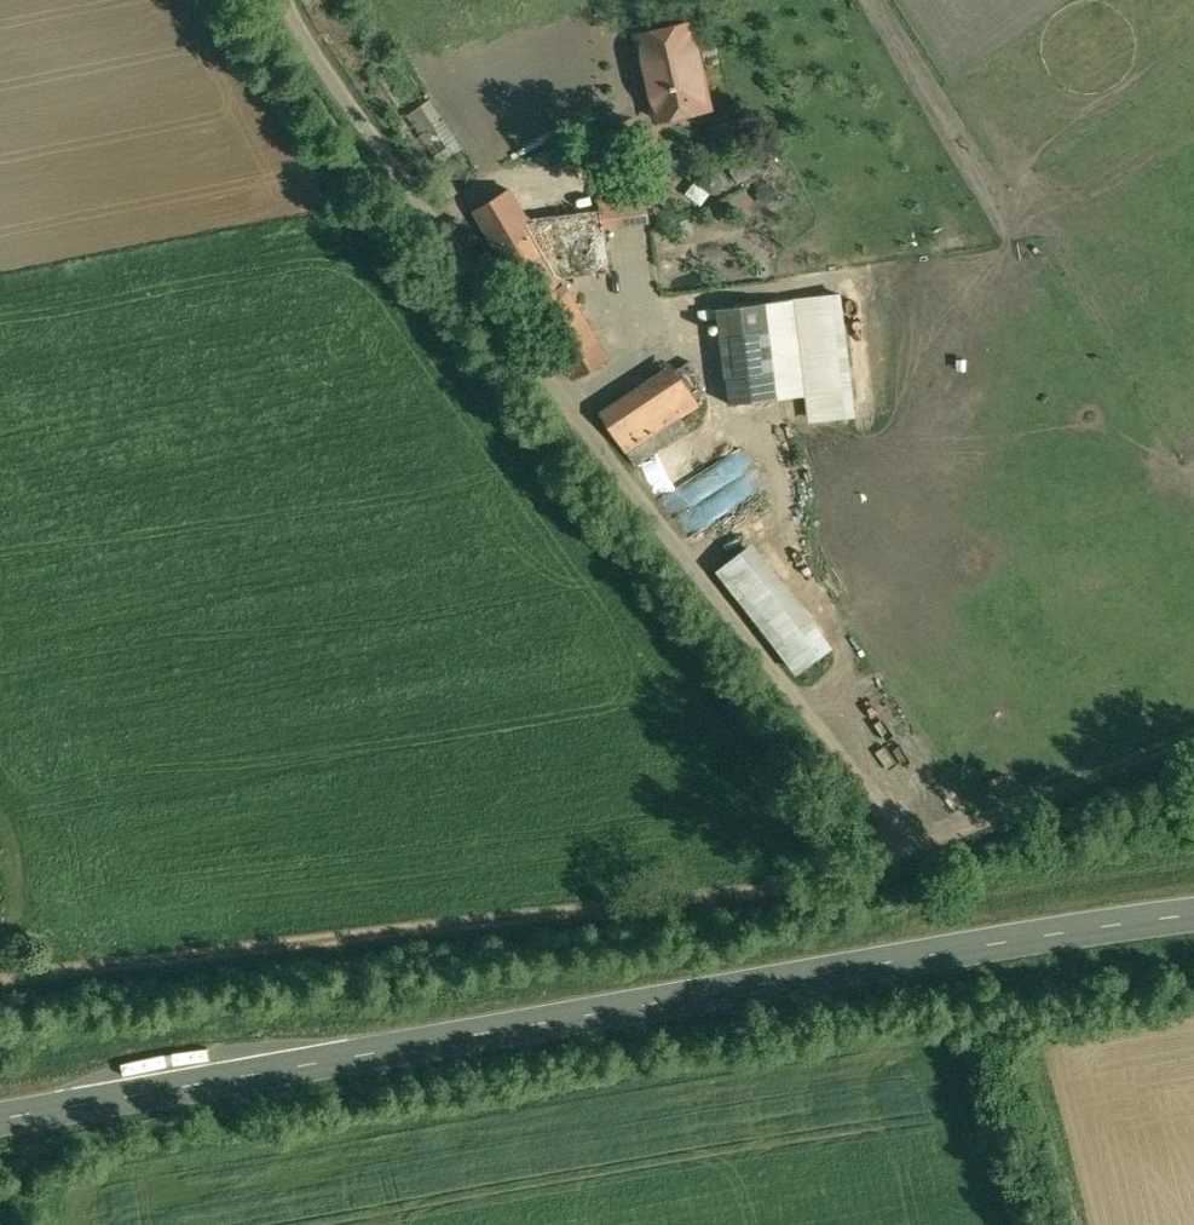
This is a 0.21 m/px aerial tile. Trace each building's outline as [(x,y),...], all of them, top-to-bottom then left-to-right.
[(691,23),(640,34),(658,119),(710,107),(691,23)] [(438,97),(414,112),(441,155),(465,140),(438,97)] [(644,183),(615,186),(615,187),(619,224),(649,221),(644,183)] [(615,187),(599,189),(601,209),(603,209),(605,226),(619,224),(615,187)] [(527,218),(509,188),(475,209),(533,307),(533,306),(553,339),(586,319),(562,278),(527,218)] [(601,209),(527,218),(562,278),(610,272),(605,226),(603,209),(601,209)] [(793,299),(767,302),(778,398),(804,395),(793,299)] [(767,302),(719,307),(730,404),(778,398),(767,302)] [(586,319),(553,339),(576,378),(609,358),(586,319)] [(691,361),(668,376),(672,382),(682,376),(694,394),(707,385),(691,361)] [(672,382),(644,401),(636,389),(602,412),(601,411),(600,412),(636,464),(690,429),(681,415),(700,403),(694,394),(682,376),(672,382)] [(671,494),(693,532),(769,489),(746,449),(684,485),(685,486),(671,494)] [(768,538),(729,566),(806,675),(845,647),(768,538)]
